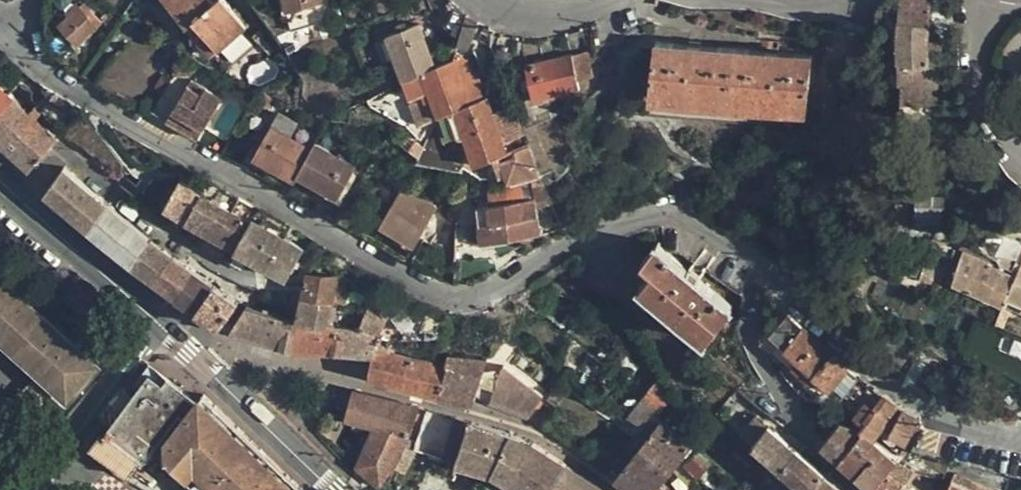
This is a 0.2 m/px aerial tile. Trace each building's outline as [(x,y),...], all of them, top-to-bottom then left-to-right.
[(213,58),(217,60),(220,61),(224,60),(231,54),(227,49),(249,31),(224,0),(223,0),(216,6),(211,0),(164,0),(213,58)] [(289,13),(323,5),(322,0),(286,0),(289,13)] [(902,120),(939,123),(945,44),(931,43),(935,0),(886,0),(881,6),(878,23),(900,22),(902,120)] [(86,5),(62,27),(80,47),(104,25),(86,5)] [(469,21),(461,48),(471,50),(480,33),(480,25),(469,21)] [(389,40),(405,84),(407,83),(414,101),(426,96),(430,105),(423,108),(430,125),(440,121),(449,144),(466,137),(477,168),(510,156),(507,146),(527,139),(517,110),(497,117),(491,101),(473,108),(456,64),(439,71),(422,28),(389,40)] [(503,38),(496,68),(510,71),(517,41),(503,38)] [(811,57),(657,43),(651,99),(806,113),(811,57)] [(0,58),(0,68),(10,57),(5,53),(0,58)] [(529,66),(536,102),(582,93),(580,83),(595,80),(590,54),(529,66)] [(115,62),(100,83),(121,97),(135,76),(115,62)] [(155,115),(199,142),(225,101),(193,82),(187,91),(174,83),(155,115)] [(34,173),(61,143),(0,84),(0,142),(34,173)] [(268,97),(263,106),(272,112),(277,102),(268,97)] [(61,98),(57,105),(75,117),(80,110),(61,98)] [(256,160),(297,184),(300,179),(340,202),(358,171),(316,146),(313,152),(274,129),(256,160)] [(239,135),(226,156),(243,166),(256,145),(239,135)] [(380,144),(375,155),(386,161),(392,150),(380,144)] [(123,258),(222,330),(240,306),(141,234),(69,173),(50,195),(123,258)] [(539,187),(545,209),(559,205),(553,183),(539,187)] [(175,202),(169,212),(189,225),(186,231),(236,256),(238,252),(291,282),(307,252),(255,222),(254,225),(184,186),(179,194),(174,191),(171,199),(175,202)] [(405,192),(382,229),(417,250),(439,213),(405,192)] [(917,199),(916,218),(944,219),(945,201),(917,199)] [(469,227),(472,247),(543,236),(537,203),(480,212),(482,225),(469,227)] [(643,290),(709,344),(736,312),(660,249),(645,267),(655,276),(643,290)] [(1020,307),(1020,276),(1018,282),(1003,276),(1005,271),(965,253),(954,287),(1005,310),(1009,301),(1020,307)] [(948,265),(928,259),(923,272),(943,279),(948,265)] [(43,377),(0,423),(0,459),(60,392),(74,404),(105,370),(0,276),(0,338),(43,377)] [(373,382),(467,408),(477,403),(528,423),(562,374),(503,352),(488,371),(489,364),(449,361),(445,369),(379,352),(381,339),(391,322),(376,305),(371,311),(363,333),(331,329),(340,280),(312,278),(301,325),(249,311),(232,334),(294,353),(376,359),(373,382)] [(790,320),(764,348),(824,404),(852,374),(790,320)] [(917,360),(905,381),(934,398),(946,377),(917,360)] [(104,438),(94,451),(115,467),(119,471),(128,461),(138,471),(182,413),(189,417),(199,403),(172,383),(167,389),(153,380),(140,398),(129,390),(98,433),(104,438)] [(650,398),(630,421),(649,433),(667,410),(650,398)] [(915,488),(908,484),(913,480),(925,484),(925,478),(918,475),(904,467),(876,444),(889,430),(893,433),(891,439),(909,448),(921,423),(904,415),(886,400),(874,411),(868,407),(856,420),(866,429),(862,434),(841,427),(823,448),(871,489),(914,489),(915,488)] [(429,414),(415,453),(445,463),(458,422),(429,414)] [(745,437),(805,489),(841,489),(761,419),(745,437)] [(459,469),(494,477),(515,489),(602,489),(601,489),(531,444),(473,424),(459,469)] [(619,480),(631,489),(658,489),(694,449),(664,424),(619,480)] [(377,430),(360,467),(383,488),(406,455),(409,438),(377,430)] [(700,452),(686,466),(700,481),(714,467),(700,452)] [(957,477),(950,489),(986,489),(957,477)]
